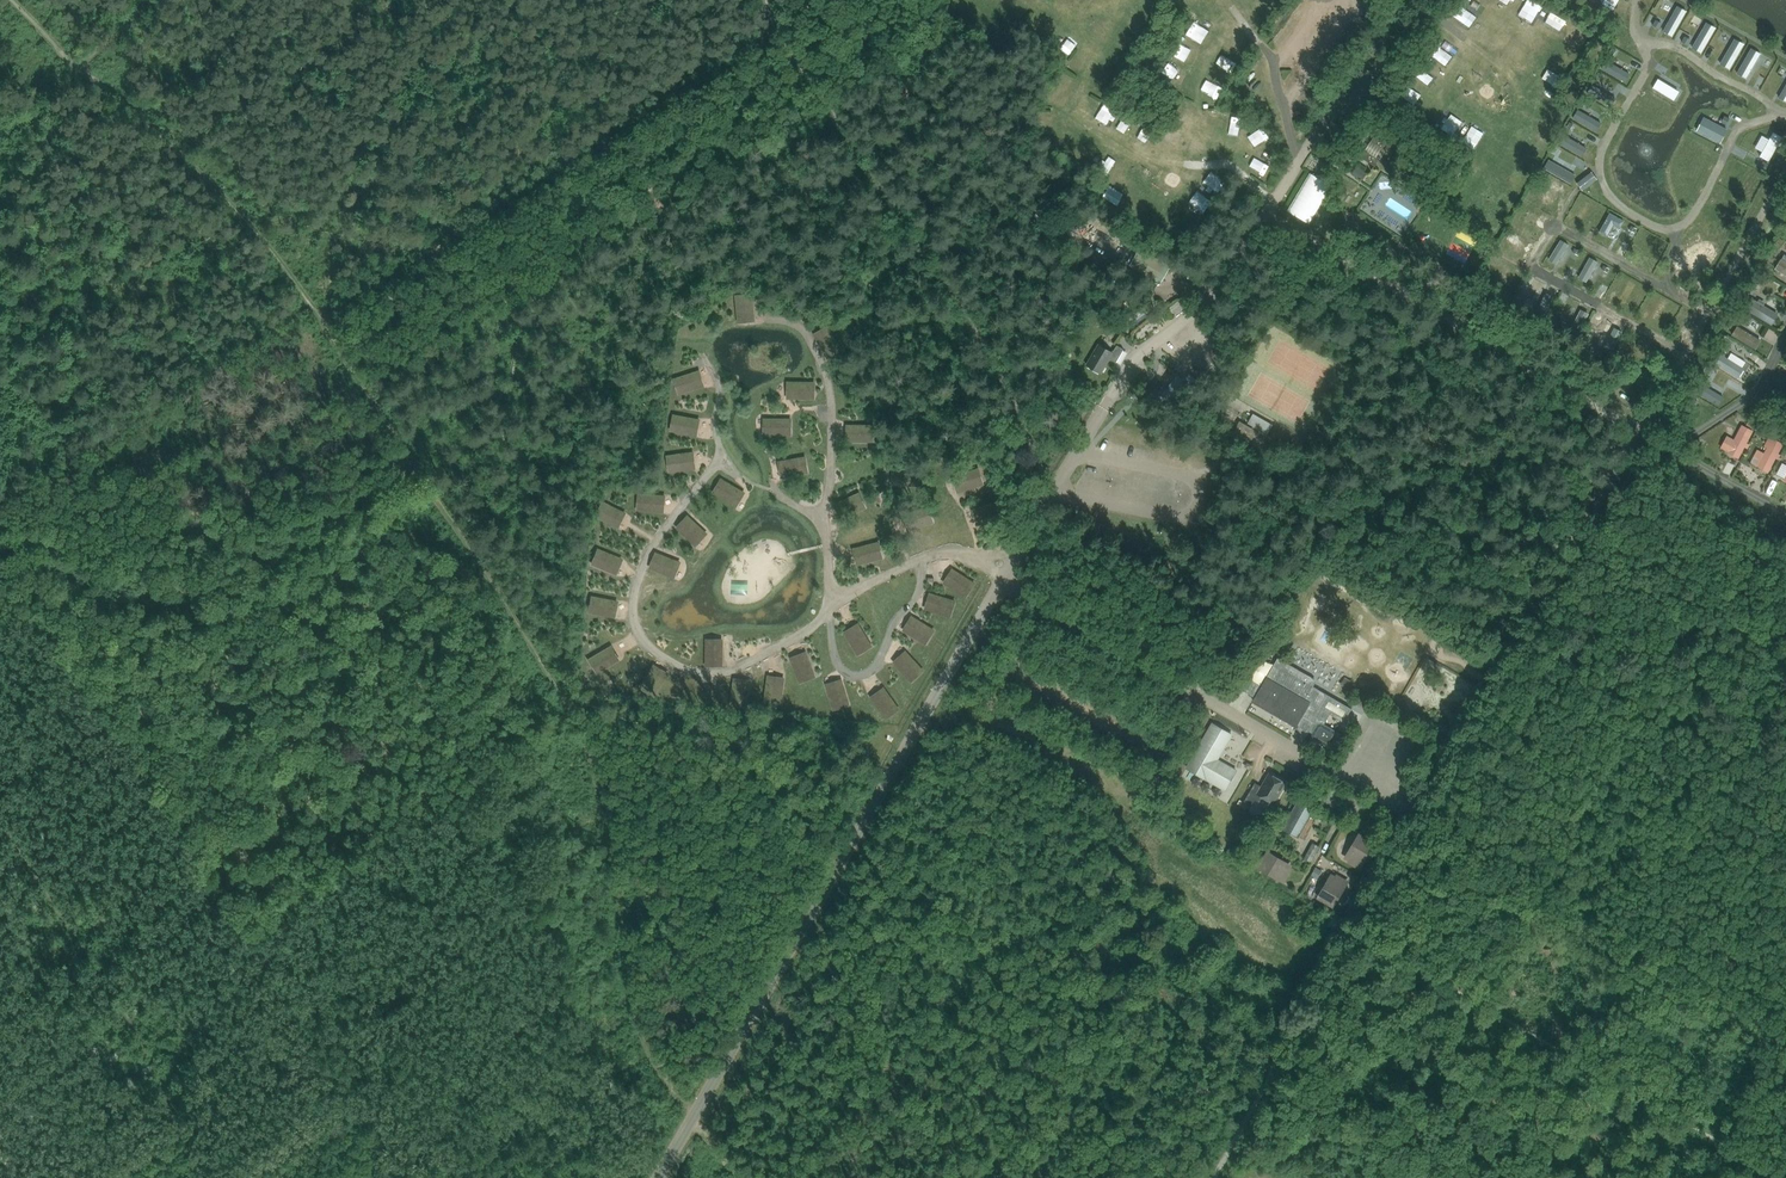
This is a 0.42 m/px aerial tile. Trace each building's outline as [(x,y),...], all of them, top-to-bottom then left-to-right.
[(1313,13),(1319,11),(1315,0),(1309,0),(1313,13)] [(1530,18),(1538,6),(1529,0),(1520,0),(1515,8),(1530,18)] [(1304,6),(1298,9),(1304,24),(1310,21),(1304,6)] [(1544,11),(1536,30),(1549,36),(1557,16),(1544,11)] [(1436,62),(1442,49),(1434,46),(1428,58),(1436,62)] [(1414,76),(1419,81),(1427,71),(1422,67),(1414,76)] [(1443,87),(1451,80),(1447,75),(1439,82),(1443,87)] [(1519,81),(1523,94),(1529,93),(1525,79),(1519,81)] [(1737,93),(1734,99),(1747,105),(1750,99),(1737,93)] [(1758,104),(1754,110),(1765,116),(1769,110),(1758,104)] [(1191,117),(1181,117),(1181,126),(1191,126),(1191,117)] [(1124,121),(1114,136),(1125,144),(1135,129),(1124,121)] [(1390,140),(1375,132),(1368,144),(1360,156),(1375,166),(1390,140)] [(1168,145),(1169,153),(1181,152),(1181,144),(1168,145)] [(1592,195),(1598,183),(1572,170),(1566,182),(1592,195)] [(1311,177),(1290,215),(1312,226),(1324,203),(1316,199),(1324,184),(1311,177)] [(1546,183),(1534,203),(1544,209),(1556,189),(1546,183)] [(1753,209),(1758,214),(1764,207),(1759,202),(1753,209)] [(1623,213),(1635,218),(1637,212),(1626,207),(1623,213)] [(1608,222),(1602,237),(1615,243),(1622,228),(1608,222)] [(1517,233),(1537,245),(1543,236),(1524,223),(1517,233)] [(1139,250),(1129,265),(1160,284),(1170,268),(1139,250)] [(1783,257),(1775,272),(1785,278),(1785,259),(1783,257)] [(1590,291),(1600,268),(1591,263),(1580,286),(1590,291)] [(751,295),(736,296),(739,318),(754,317),(751,295)] [(1751,303),(1746,316),(1774,329),(1780,316),(1751,303)] [(1178,321),(1188,315),(1181,304),(1171,310),(1178,321)] [(1131,314),(1126,317),(1133,328),(1138,325),(1131,314)] [(1757,353),(1762,343),(1737,331),(1732,341),(1757,353)] [(1115,363),(1123,350),(1116,345),(1112,353),(1098,344),(1086,365),(1100,374),(1109,359),(1115,363)] [(1715,368),(1737,383),(1748,368),(1732,357),(1728,364),(1721,359),(1715,368)] [(694,373),(673,379),(678,394),(699,387),(694,373)] [(1175,404),(1189,385),(1177,376),(1163,395),(1175,404)] [(813,383),(791,383),(791,398),(813,398),(813,383)] [(1705,389),(1699,399),(1722,414),(1729,403),(1705,389)] [(695,420),(673,415),(670,430),(692,435),(695,420)] [(1249,444),(1256,431),(1254,430),(1255,428),(1267,434),(1272,426),(1252,415),(1247,423),(1252,426),(1251,428),(1239,421),(1232,434),(1249,444)] [(790,420),(768,420),(767,435),(790,435),(790,420)] [(873,442),(873,426),(850,426),(850,442),(873,442)] [(1741,427),(1727,453),(1737,458),(1751,432),(1741,427)] [(1771,440),(1757,466),(1767,472),(1781,445),(1771,440)] [(692,469),(690,454),(667,456),(668,472),(692,469)] [(805,457),(782,461),(784,476),(806,473),(805,457)] [(983,483),(978,468),(957,476),(962,490),(983,483)] [(740,491),(721,479),(713,493),(733,504),(740,491)] [(865,507),(859,494),(838,503),(844,517),(865,507)] [(661,497),(639,495),(638,511),(660,512),(661,497)] [(621,513),(602,502),(594,516),(614,527),(621,513)] [(1002,516),(998,503),(976,510),(980,523),(1002,516)] [(933,523),(929,509),(908,515),(912,529),(933,523)] [(703,533),(688,517),(677,527),(692,543),(703,533)] [(879,544),(857,550),(861,564),(882,559),(879,544)] [(617,558),(596,549),(590,563),(611,572),(617,558)] [(676,561),(655,553),(650,567),(671,575),(676,561)] [(974,583),(955,572),(947,585),(966,596),(974,583)] [(954,602),(934,595),(929,610),(949,616),(954,602)] [(612,601),(590,597),(587,613),(610,617),(612,601)] [(934,631),(914,618),(906,631),(925,643),(934,631)] [(871,646),(859,626),(846,634),(858,654),(871,646)] [(1335,652),(1338,638),(1327,635),(1324,650),(1335,652)] [(1344,645),(1339,643),(1334,655),(1339,657),(1344,645)] [(722,666),(722,644),(705,644),(706,666),(722,666)] [(615,663),(607,649),(588,660),(595,674),(615,663)] [(923,671),(908,655),(897,665),(913,681),(923,671)] [(814,678),(806,657),(792,661),(800,682),(814,678)] [(1255,698),(1253,701),(1297,726),(1297,725),(1308,731),(1308,732),(1310,734),(1312,738),(1325,746),(1330,744),(1334,737),(1333,733),(1322,727),(1328,717),(1342,725),(1350,711),(1309,687),(1312,681),(1276,660),(1261,686),(1251,681),(1245,692),(1255,698)] [(665,677),(652,670),(642,689),(654,696),(665,677)] [(1330,672),(1326,677),(1338,686),(1342,681),(1330,672)] [(784,683),(767,681),(764,703),(781,705),(784,683)] [(748,685),(734,683),(730,705),(745,707),(748,685)] [(842,683),(827,688),(834,709),(849,704),(842,683)] [(898,709),(886,691),(872,700),(885,718),(898,709)] [(1239,693),(1232,713),(1246,717),(1253,698),(1239,693)] [(1186,768),(1224,790),(1235,771),(1217,760),(1231,735),(1212,724),(1186,768)] [(1251,746),(1245,759),(1257,765),(1263,752),(1251,746)] [(1254,783),(1242,804),(1249,808),(1254,800),(1259,802),(1262,797),(1273,804),(1285,783),(1268,773),(1261,787),(1254,783)] [(1297,802),(1283,829),(1297,837),(1312,811),(1297,802)] [(1349,862),(1357,867),(1361,859),(1363,861),(1370,848),(1356,840),(1350,851),(1348,851),(1345,855),(1346,857),(1350,860),(1349,862)] [(1319,847),(1312,843),(1303,859),(1310,863),(1319,847)] [(1272,855),(1264,870),(1276,877),(1277,875),(1284,879),(1289,871),(1287,870),(1290,866),(1289,865),(1289,864),(1285,861),(1283,862),(1272,855)] [(1328,882),(1321,893),(1335,902),(1343,889),(1340,888),(1345,881),(1337,876),(1336,878),(1331,876),(1331,877),(1329,877),(1327,881),(1328,882)]
